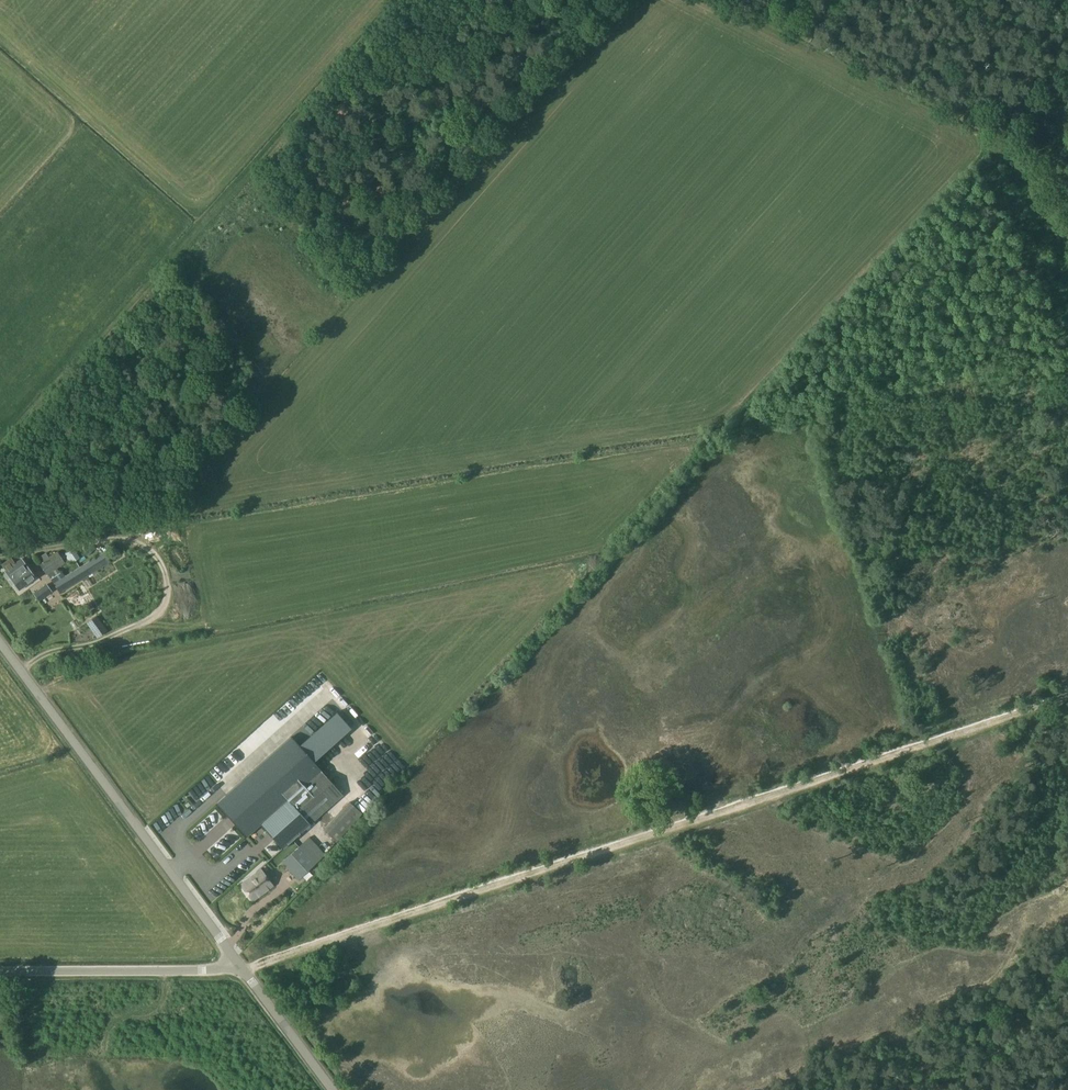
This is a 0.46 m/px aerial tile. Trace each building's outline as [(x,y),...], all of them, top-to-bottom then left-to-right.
[(115,545),(105,551),(111,560),(121,555),(115,545)] [(71,563),(80,557),(74,548),(65,555),(71,563)] [(60,593),(111,561),(104,552),(54,584),(60,593)] [(46,575),(65,563),(59,553),(40,565),(46,575)] [(19,590),(35,579),(21,559),(5,571),(19,590)] [(39,600),(52,591),(47,584),(34,594),(39,600)] [(50,612),(60,611),(58,600),(48,602),(50,612)] [(96,616),(87,623),(97,637),(107,630),(96,616)] [(85,620),(80,623),(91,639),(96,636),(85,620)] [(284,848),(342,796),(291,738),(217,804),(247,837),(262,823),(284,848)] [(378,769),(384,763),(375,751),(368,757),(378,769)] [(338,754),(331,763),(340,769),(346,761),(338,754)] [(338,838),(361,813),(347,801),(324,824),(338,838)] [(230,825),(217,839),(222,844),(235,830),(230,825)] [(297,878),(324,855),(308,836),(281,860),(297,878)] [(216,857),(221,860),(226,852),(221,849),(216,857)] [(253,900),(272,886),(261,870),(241,884),(253,900)] [(217,951),(224,948),(221,941),(214,944),(217,951)]
